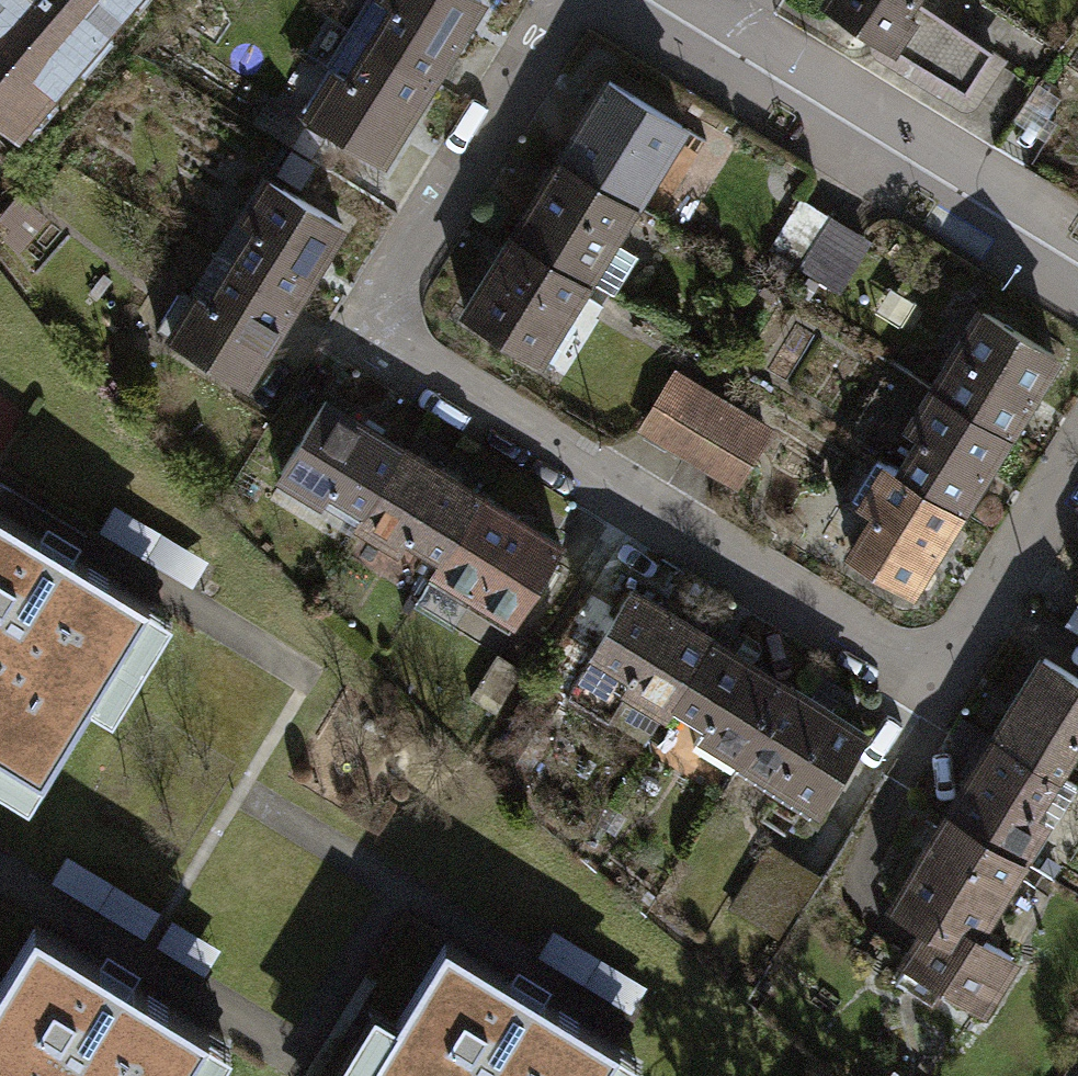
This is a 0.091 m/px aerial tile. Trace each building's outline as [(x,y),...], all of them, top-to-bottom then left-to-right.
[(120,0),(0,0),(0,144),(120,0)] [(289,118),(371,168),(473,2),(469,0),(361,0),(289,118)] [(914,6),(907,1),(907,0),(812,0),(806,9),(884,56),(889,47),(914,6)] [(914,6),(889,47),(952,85),(977,44),(914,6)] [(542,158),(627,209),(674,131),(589,81),(542,158)] [(542,158),(495,237),(580,287),(627,209),(542,158)] [(232,390),(332,226),(254,180),(155,343),(232,390)] [(859,239),(789,199),(757,253),(827,294),(859,239)] [(580,287),(495,237),(449,313),(534,364),(580,287)] [(959,310),(912,388),(997,439),(1044,361),(959,310)] [(666,370),(626,435),(721,495),(762,430),(666,370)] [(948,520),(997,439),(912,388),(887,430),(899,437),(876,477),(948,520)] [(263,481),(343,530),(395,447),(315,397),(263,481)] [(469,492),(395,447),(343,530),(417,576),(469,492)] [(948,520),(876,477),(862,469),(840,506),(854,515),(828,559),(899,602),(948,520)] [(469,492),(417,576),(502,628),(553,544),(469,492)] [(206,561),(117,502),(100,527),(189,586),(206,561)] [(0,506),(0,784),(28,800),(90,696),(113,710),(174,609),(0,506)] [(650,724),(703,637),(620,587),(576,660),(614,682),(605,697),(650,724)] [(1069,604),(1077,610),(1077,589),(1069,604)] [(781,685),(703,637),(650,724),(728,771),(781,685)] [(1056,774),(1077,739),(1077,678),(1045,658),(996,736),(1056,774)] [(781,685),(728,771),(808,819),(861,733),(781,685)] [(1033,812),(1056,774),(996,736),(950,811),(1022,858),(1047,820),(1033,812)] [(1022,858),(950,811),(894,902),(929,926),(906,961),(980,1007),(1011,956),(978,934),(1022,858)] [(817,877),(762,846),(728,907),(783,938),(817,877)] [(159,907),(66,848),(49,876),(141,935),(159,907)] [(217,945),(172,919),(156,945),(202,971),(217,945)] [(40,925),(0,990),(0,1075),(217,1075),(236,1045),(40,925)] [(640,987),(548,928),(530,956),(623,1015),(640,987)] [(434,944),(383,1030),(359,1015),(323,1075),(627,1075),(635,1063),(434,944)]
